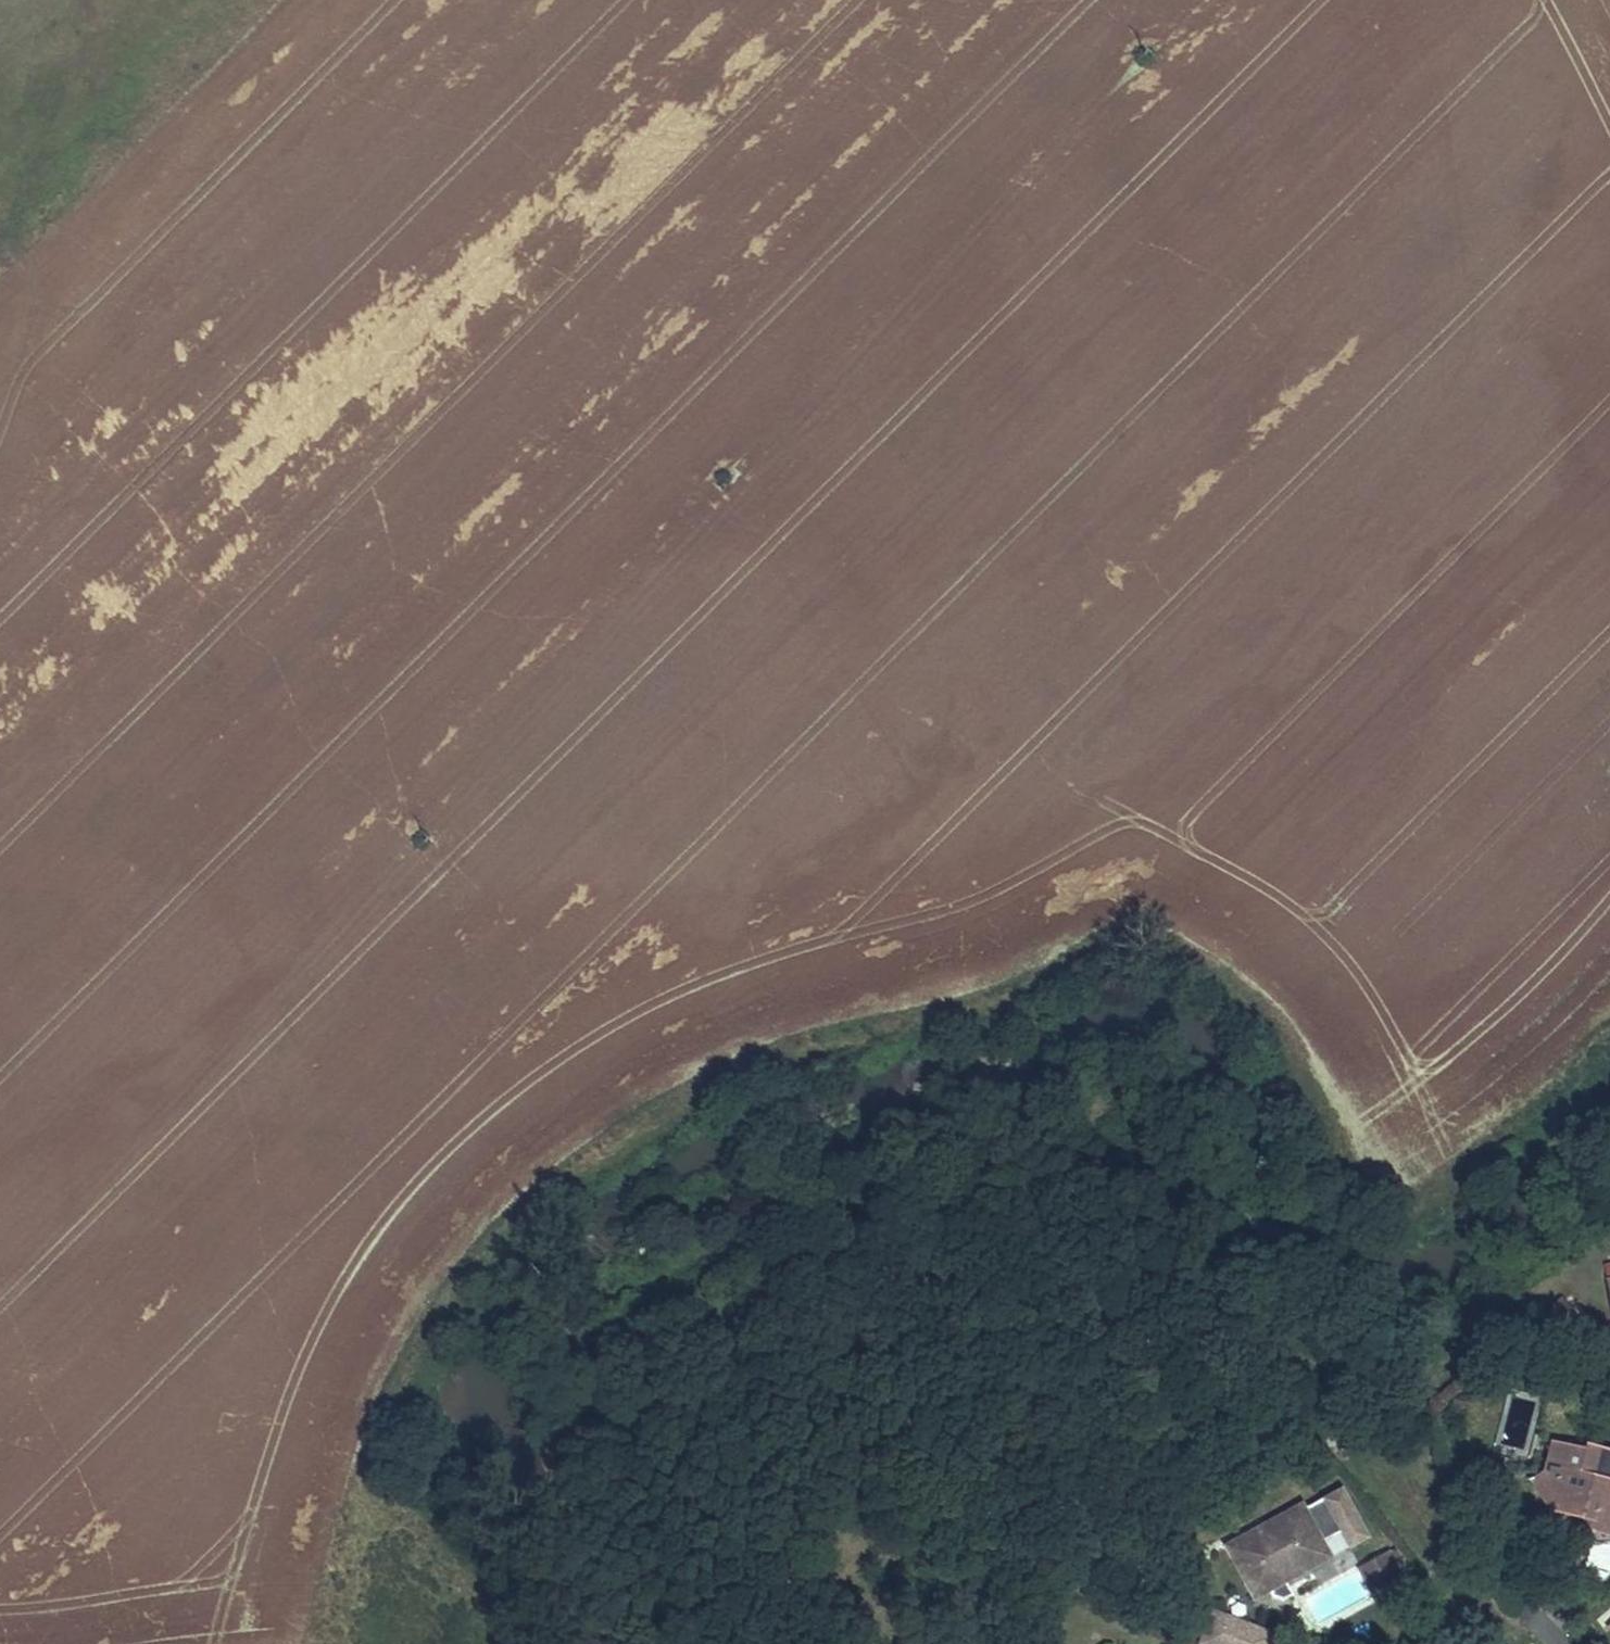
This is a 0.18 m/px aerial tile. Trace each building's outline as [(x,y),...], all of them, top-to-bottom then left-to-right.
[(1539,1313),(1529,1323),(1538,1332),(1548,1323),(1540,1315),(1539,1313)] [(1543,1489),(1552,1505),(1567,1508),(1575,1501),(1585,1503),(1582,1519),(1609,1526),(1609,1445),(1587,1439),(1584,1443),(1554,1437),(1548,1465),(1556,1468),(1553,1481),(1543,1489)] [(1533,1473),(1543,1489),(1553,1481),(1556,1468),(1548,1465),(1533,1473)] [(1265,1521),(1232,1539),(1260,1591),(1338,1549),(1330,1532),(1346,1522),(1355,1540),(1374,1529),(1348,1480),(1311,1500),(1308,1494),(1294,1502),(1290,1508),(1274,1515),(1278,1523),(1271,1528),(1265,1521)] [(1575,1501),(1567,1508),(1565,1516),(1582,1519),(1585,1503),(1575,1501)] [(1370,1555),(1384,1581),(1398,1572),(1385,1547),(1370,1555)] [(1373,1587),(1384,1581),(1370,1555),(1358,1562),(1373,1587)] [(1218,1602),(1204,1639),(1217,1643),(1276,1643),(1282,1625),(1218,1602)]
